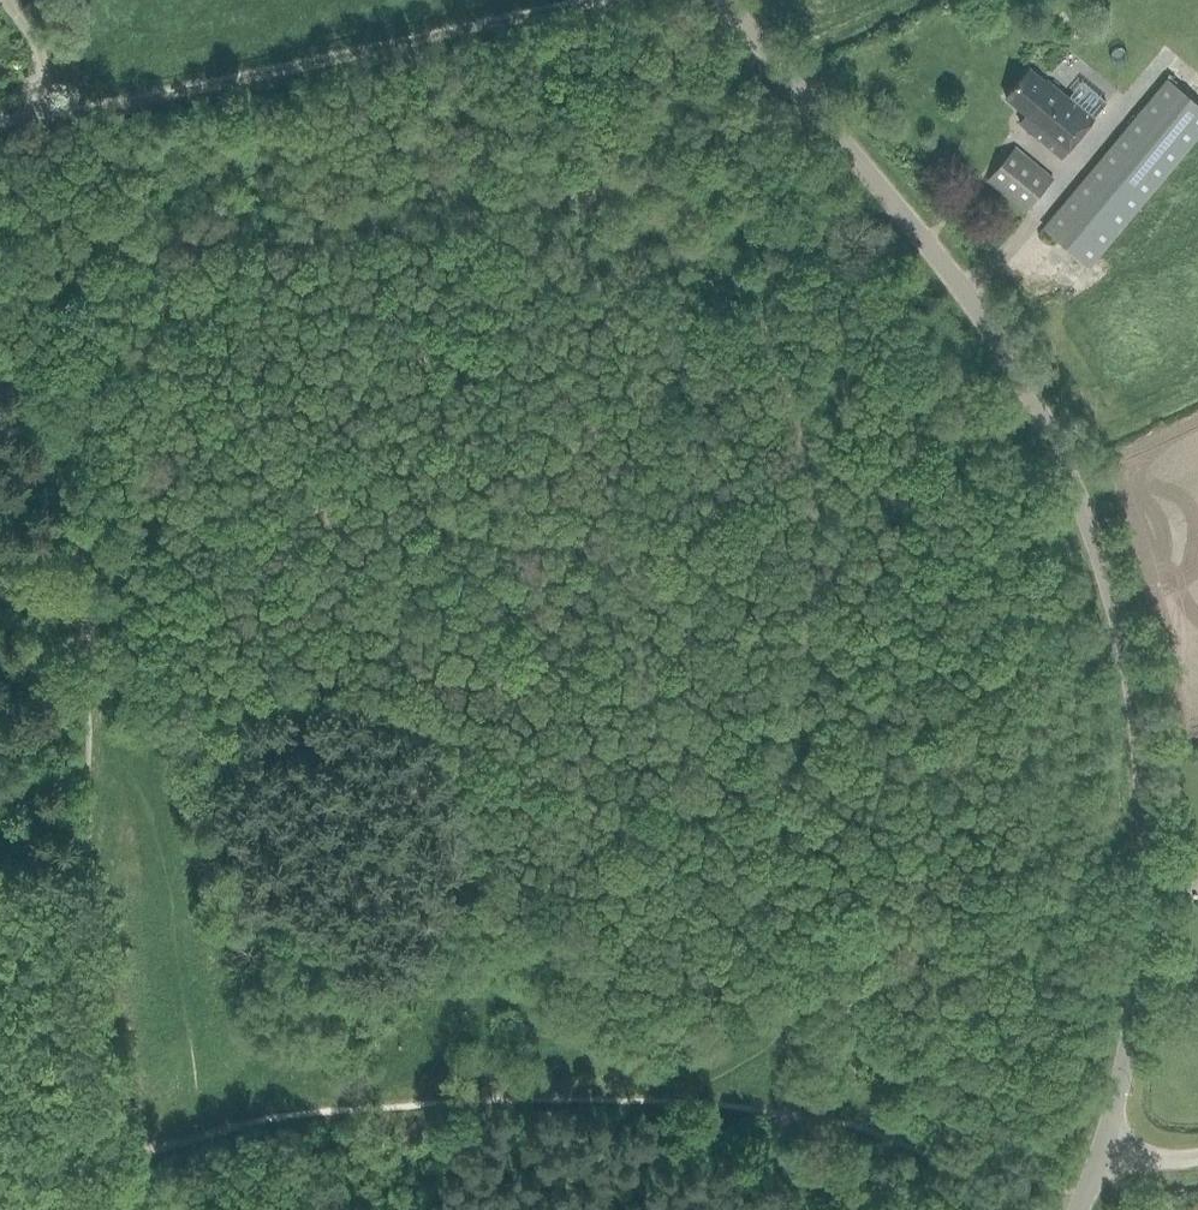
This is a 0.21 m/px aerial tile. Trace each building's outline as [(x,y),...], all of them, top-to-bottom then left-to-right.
[(1045,80),(1030,67),(1004,97),(1025,115),(1018,123),(1061,159),(1095,118),(1047,78),(1045,80)] [(1197,137),(1197,104),(1168,79),(1044,227),(1090,266),(1197,137)] [(1088,83),(1077,95),(1097,112),(1108,100),(1088,83)] [(1017,147),(988,181),(1026,212),(1054,179),(1017,147)]
